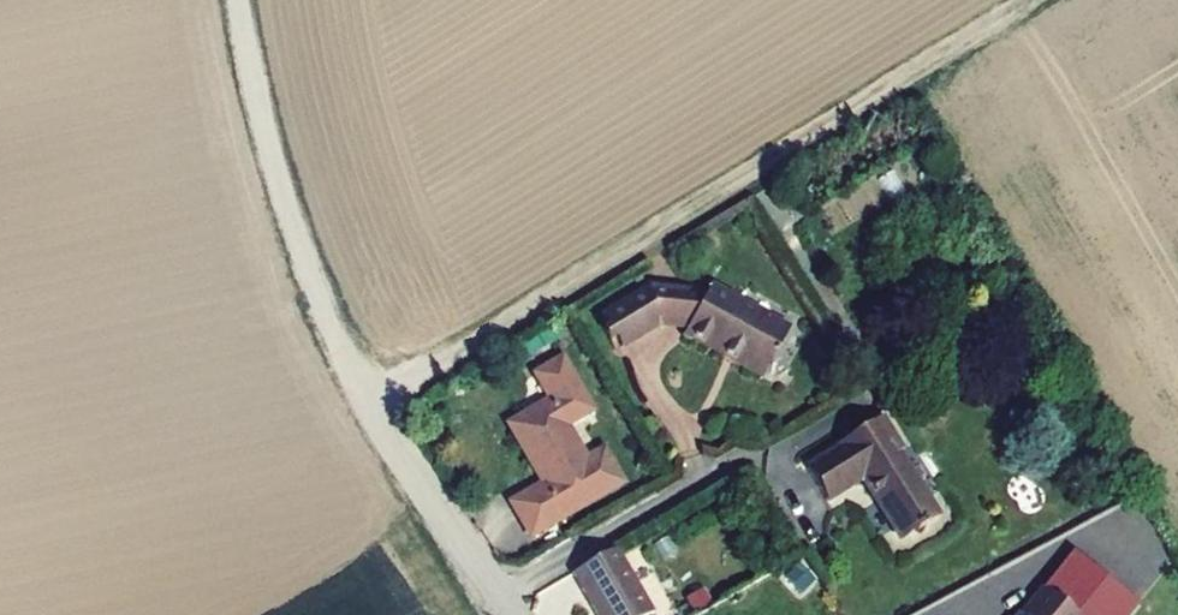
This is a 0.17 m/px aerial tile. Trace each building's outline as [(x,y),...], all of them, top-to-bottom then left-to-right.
[(847,224),(920,189),(908,163),(835,197),(847,224)] [(601,318),(620,348),(658,324),(650,288),(601,318)] [(687,328),(705,294),(650,288),(658,324),(687,328)] [(789,331),(709,288),(705,294),(687,328),(683,335),(763,378),(789,331)] [(530,537),(622,484),(602,450),(585,460),(566,426),(591,411),(561,360),(535,375),(550,401),(509,425),(544,484),(511,504),(530,537)] [(901,540),(936,517),(896,454),(900,452),(879,419),(855,434),(858,438),(806,470),(826,501),(859,481),(864,481),(901,540)] [(1144,566),(1163,555),(1152,536),(1133,547),(1144,566)] [(596,614),(652,614),(653,614),(615,549),(572,573),(596,614)] [(711,606),(702,590),(686,599),(695,614),(711,606)] [(1044,591),(1024,614),(1074,614),(1044,591)]
